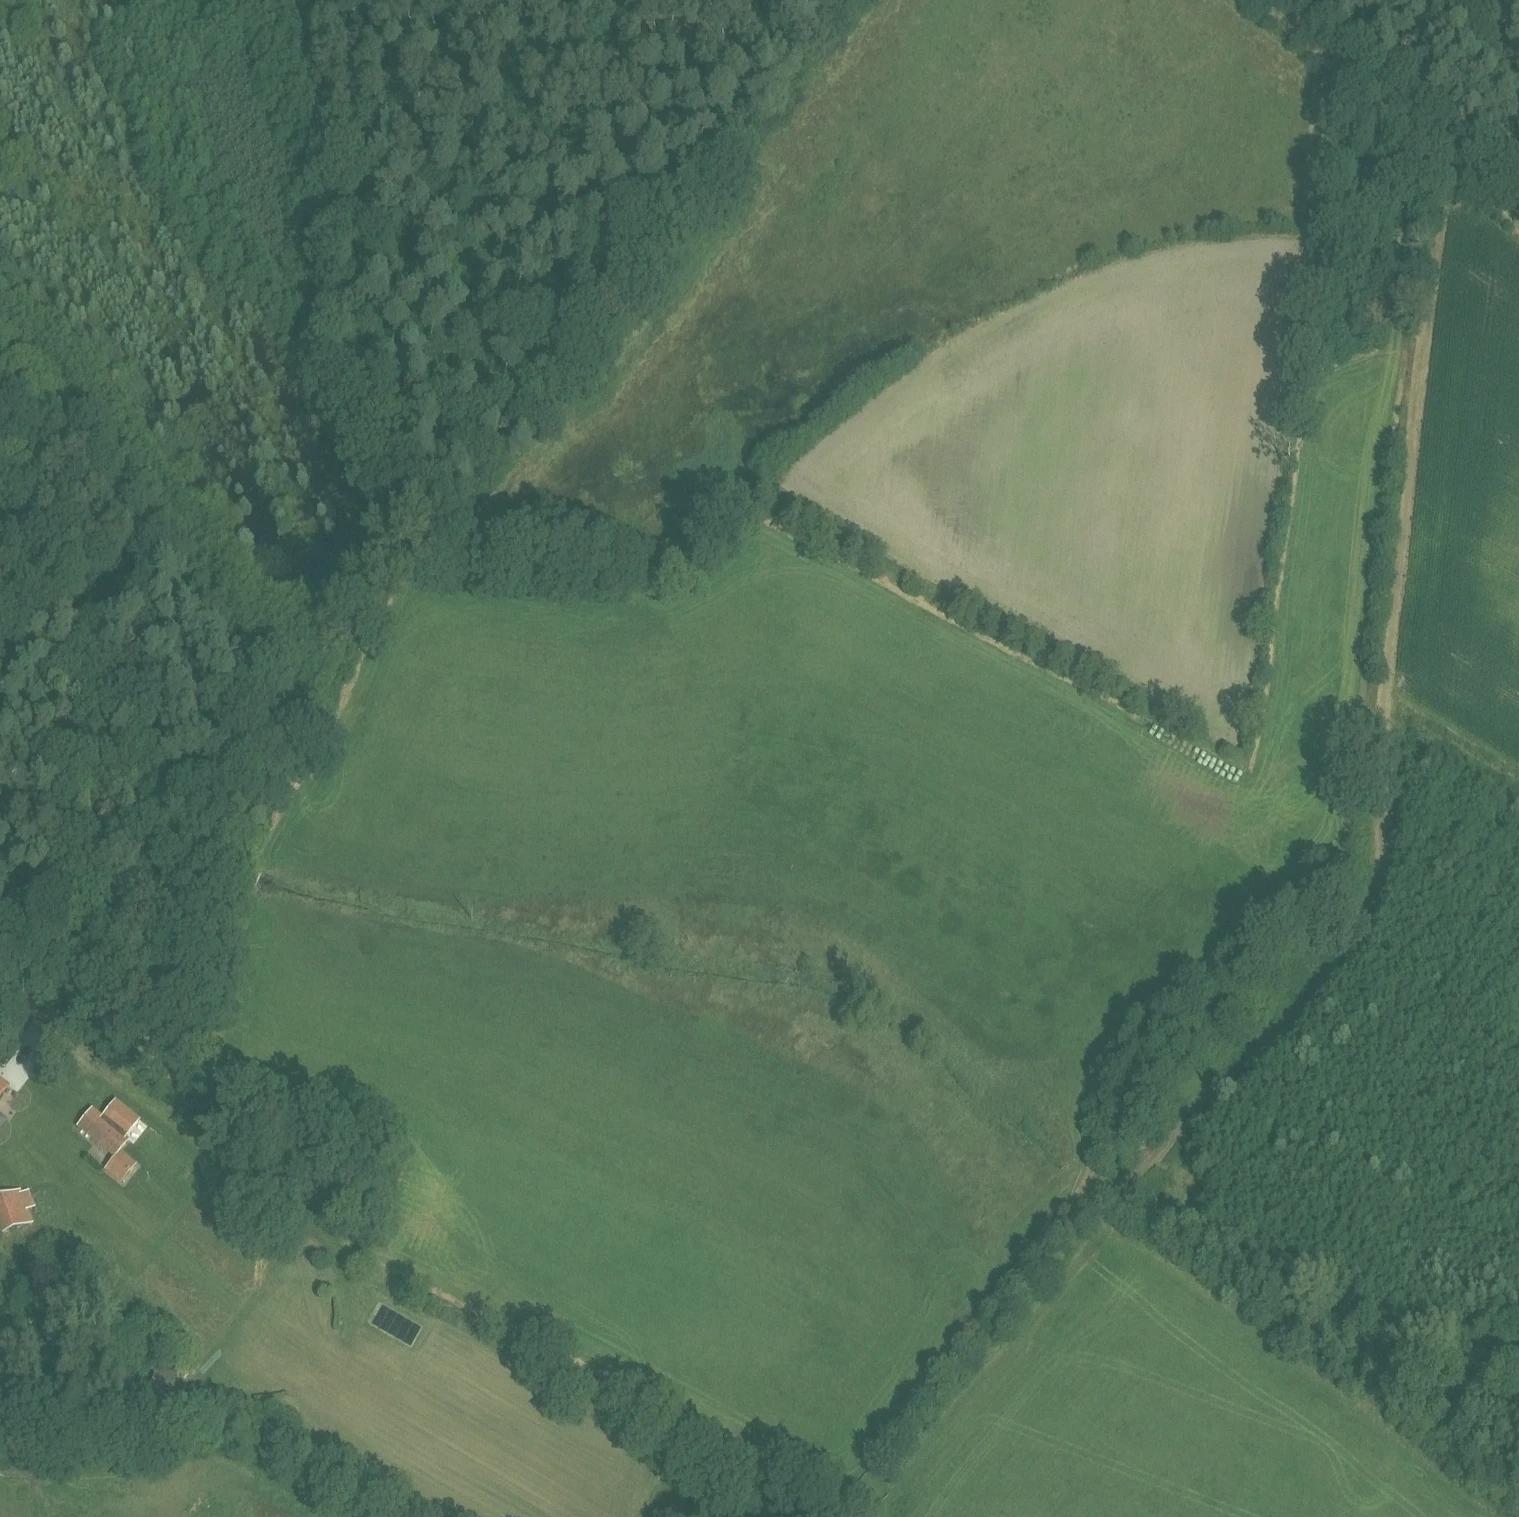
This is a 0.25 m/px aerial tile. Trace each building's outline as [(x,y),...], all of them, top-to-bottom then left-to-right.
[(10,1087),(0,1080),(0,1100),(10,1087)] [(76,1126),(111,1155),(122,1142),(114,1135),(130,1117),(114,1103),(100,1121),(97,1119),(96,1120),(87,1113),(76,1126)] [(135,1137),(144,1126),(136,1119),(126,1130),(135,1137)] [(33,1224),(27,1209),(34,1206),(29,1192),(21,1194),(20,1191),(0,1198),(0,1236),(33,1224)] [(152,1393),(150,1403),(172,1407),(174,1396),(152,1393)]
